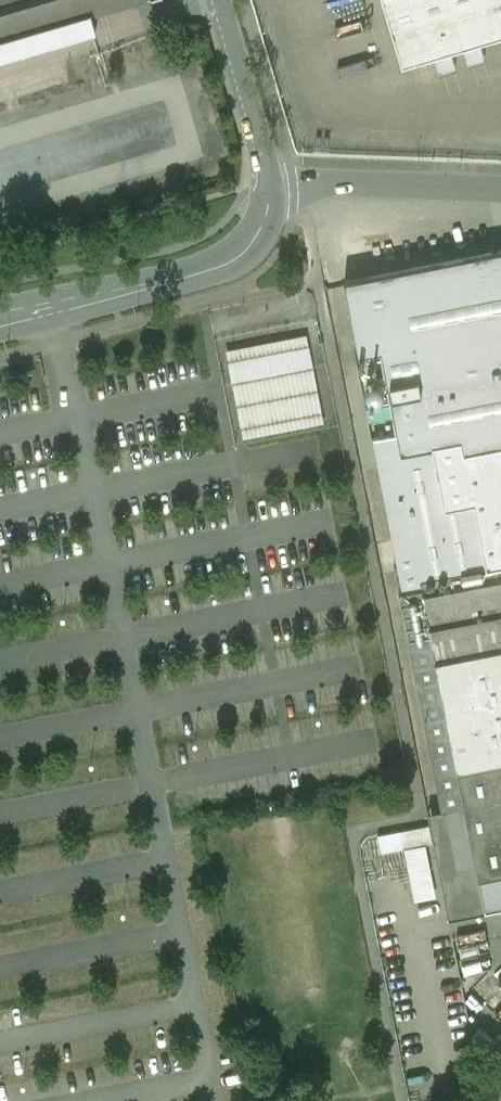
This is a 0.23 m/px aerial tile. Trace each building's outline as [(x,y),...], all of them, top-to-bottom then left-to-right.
[(138,0),(0,0),(0,40),(138,0)] [(404,60),(500,30),(500,0),(386,0),(404,60)] [(347,282),(356,329),(359,329),(363,352),(383,348),(399,434),(374,439),(404,592),(400,593),(443,809),(465,805),(479,878),(500,873),(500,251),(347,282)] [(313,334),(228,345),(240,438),(326,426),(313,334)] [(479,878),(486,912),(500,908),(500,873),(479,878)]
